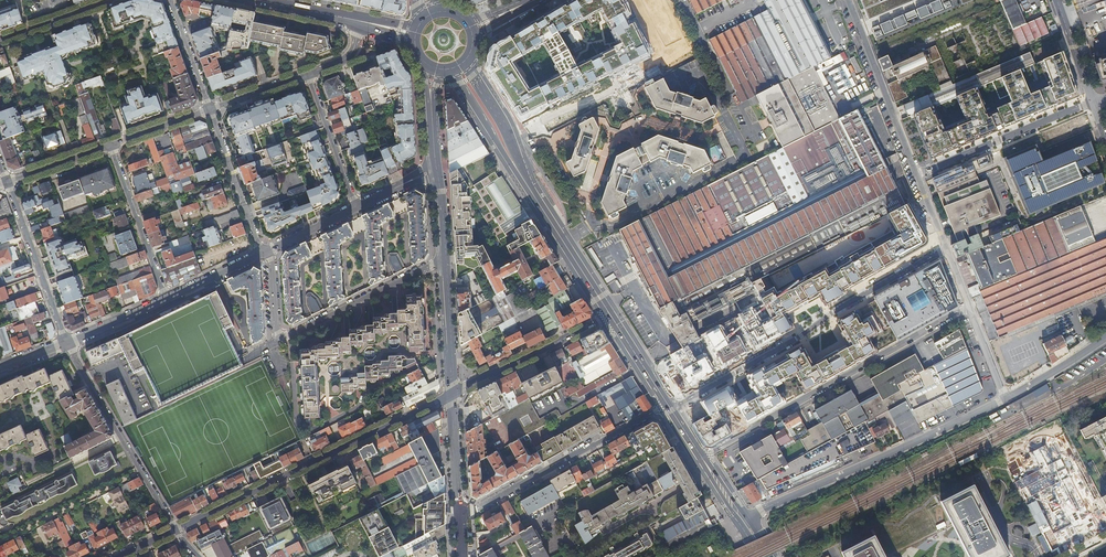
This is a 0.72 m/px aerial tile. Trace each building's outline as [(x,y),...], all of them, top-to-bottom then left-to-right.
[(179,47),(176,40),(172,31),(173,31),(162,3),(149,0),(134,0),(132,1),(112,8),(112,9),(109,10),(115,27),(119,26),(131,22),(131,21),(139,18),(142,17),(152,19),(155,27),(155,29),(154,29),(155,33),(154,33),(156,38),(156,39),(157,43),(157,44),(156,44),(156,45),(157,46),(150,48),(153,57),(164,53),(179,47)] [(190,0),(185,0),(181,4),(186,18),(188,19),(191,18),(192,20),(199,17),(198,15),(199,15),(200,8),(202,2),(190,0)] [(361,7),(365,7),(382,11),(386,12),(403,15),(405,12),(407,10),(407,0),(362,0),(361,7)] [(569,2),(579,20),(583,18),(584,19),(596,12),(603,12),(620,44),(598,56),(608,76),(649,55),(647,51),(649,50),(635,23),(630,26),(626,18),(630,16),(628,12),(629,12),(623,0),(572,0),(569,2)] [(697,14),(725,0),(690,0),(697,14)] [(830,57),(826,49),(803,4),(801,0),(765,0),(770,10),(710,40),(741,102),(756,95),(813,66),(830,57)] [(864,9),(880,2),(879,0),(862,0),(861,1),(864,9)] [(868,19),(914,0),(886,0),(880,2),(864,9),(868,19)] [(876,38),(951,7),(948,0),(939,0),(871,28),(876,38)] [(1015,0),(1000,0),(1001,3),(1013,30),(1026,24),(1015,0)] [(216,5),(202,2),(200,8),(199,15),(212,17),(213,17),(216,5)] [(560,34),(568,29),(567,27),(579,20),(569,2),(549,15),(492,49),(487,69),(521,122),(608,76),(598,56),(577,67),(569,50),(560,34)] [(17,6),(16,4),(0,10),(0,13),(17,6)] [(225,7),(216,5),(212,25),(231,29),(232,26),(235,9),(225,7)] [(17,25),(16,23),(22,21),(17,6),(0,13),(0,29),(2,28),(3,30),(17,25)] [(254,20),(255,13),(250,12),(235,9),(233,22),(247,25),(246,31),(245,32),(234,30),(235,27),(232,26),(231,29),(231,30),(229,40),(227,50),(232,49),(233,42),(236,42),(240,42),(244,44),(243,49),(249,48),(250,40),(254,21),(254,20)] [(212,17),(188,25),(191,33),(212,26),(212,25),(213,17),(212,17)] [(1026,24),(1013,30),(1021,50),(1026,48),(1024,44),(1049,33),(1042,17),(1026,24)] [(274,25),(254,21),(250,40),(271,44),(279,46),(282,46),(281,50),(294,52),(305,55),(305,51),(318,54),(333,48),(331,47),(330,45),(329,42),(329,40),(329,38),(329,37),(309,33),(308,36),(285,31),(286,28),(274,25)] [(45,73),(45,74),(47,81),(46,81),(48,87),(49,86),(53,87),(53,88),(67,83),(67,82),(68,79),(70,79),(68,73),(67,73),(60,56),(88,46),(88,45),(95,42),(93,36),(91,30),(90,30),(88,24),(81,26),(81,25),(73,28),(73,29),(54,36),(57,47),(45,51),(45,49),(31,54),(32,55),(28,57),(27,55),(15,59),(18,66),(14,67),(19,81),(38,74),(38,73),(43,71),(44,71),(45,73)] [(1057,28),(1056,24),(1050,26),(1053,36),(1056,36),(1059,34),(1057,28)] [(191,33),(201,59),(221,52),(212,26),(191,33)] [(888,84),(895,102),(908,96),(905,92),(904,92),(900,83),(926,71),(925,68),(930,65),(941,89),(952,85),(940,58),(941,58),(940,57),(940,56),(935,45),(918,53),(919,54),(893,66),(889,56),(879,61),(883,71),(892,67),(893,68),(891,69),(894,76),(896,75),(898,79),(888,84)] [(188,73),(179,47),(164,53),(166,58),(168,57),(172,69),(170,69),(174,78),(188,73)] [(3,48),(0,49),(0,60),(2,60),(5,69),(10,67),(3,48)] [(229,55),(227,50),(221,52),(201,59),(208,79),(223,73),(218,59),(229,55)] [(377,57),(380,68),(385,80),(386,84),(390,96),(395,94),(399,94),(400,109),(397,109),(397,114),(395,114),(397,143),(389,148),(385,138),(377,140),(383,158),(387,169),(416,154),(415,133),(412,97),(411,74),(406,70),(404,66),(402,63),(399,57),(397,50),(377,57)] [(976,75),(981,86),(992,81),(1019,70),(1035,63),(1030,52),(1023,55),(976,75)] [(1030,95),(1019,70),(992,81),(1000,99),(1008,95),(1011,103),(987,113),(977,88),(956,97),(966,120),(946,128),(936,105),(914,114),(931,157),(1076,97),(1060,53),(1043,60),(1052,85),(1030,95)] [(856,73),(861,71),(855,56),(850,58),(856,73)] [(258,75),(252,57),(248,58),(247,60),(246,59),(245,61),(244,61),(240,62),(242,67),(234,70),(223,73),(208,79),(212,91),(258,75)] [(1101,81),(1105,80),(1105,57),(1099,59),(1100,64),(1095,65),(1101,81)] [(960,59),(954,62),(957,69),(963,66),(960,59)] [(845,65),(841,67),(849,83),(853,81),(845,65)] [(783,147),(840,118),(813,66),(756,95),(783,147)] [(15,83),(10,67),(5,69),(0,71),(3,77),(4,77),(7,85),(11,84),(15,83)] [(354,77),(359,89),(363,101),(367,112),(376,109),(374,103),(372,104),(366,88),(379,84),(385,87),(386,84),(385,80),(380,68),(354,77)] [(839,68),(835,70),(843,86),(847,84),(839,68)] [(833,71),(829,73),(837,89),(841,87),(833,71)] [(197,99),(188,73),(174,78),(180,95),(180,96),(181,95),(182,98),(180,99),(179,97),(169,101),(171,107),(173,113),(194,105),(197,99)] [(941,89),(903,105),(908,117),(914,114),(936,105),(956,97),(977,88),(981,86),(976,75),(952,85),(941,89)] [(101,86),(104,85),(101,76),(75,85),(78,93),(85,91),(86,93),(86,92),(85,88),(92,85),(99,82),(101,86)] [(700,101),(694,99),(693,99),(694,97),(689,96),(689,94),(682,92),(681,93),(677,92),(676,93),(670,91),(664,79),(662,80),(660,76),(645,84),(646,88),(656,108),(672,113),(671,116),(675,118),(676,116),(681,118),(681,119),(685,121),(686,118),(702,123),(716,116),(715,114),(718,113),(718,112),(718,111),(715,104),(714,104),(713,103),(710,105),(706,98),(700,101)] [(332,99),(344,95),(343,91),(344,90),(345,90),(345,89),(344,87),(345,87),(346,86),(346,85),(346,84),(345,83),(344,82),(343,82),(340,81),(338,78),(327,82),(325,86),(330,100),(331,99),(332,99)] [(19,93),(15,83),(11,84),(15,94),(19,93)] [(141,86),(135,89),(136,92),(128,95),(124,96),(127,104),(120,107),(126,124),(164,110),(158,94),(150,96),(149,95),(145,96),(141,86)] [(363,101),(359,89),(344,95),(332,99),(334,102),(332,103),(334,108),(347,103),(346,99),(347,99),(353,97),(355,104),(358,103),(363,101)] [(95,141),(104,138),(100,126),(88,92),(86,92),(86,93),(85,91),(78,93),(80,98),(95,141)] [(23,104),(19,93),(15,94),(18,105),(23,104)] [(283,100),(275,103),(281,118),(289,115),(290,118),(298,115),(300,119),(301,119),(304,119),(306,120),(312,118),(309,110),(310,109),(305,97),(304,97),(304,96),(300,94),(297,95),(297,94),(283,99),(283,100)] [(275,103),(272,95),(263,98),(272,124),(262,127),(262,129),(263,132),(257,134),(262,149),(289,140),(282,121),(281,118),(275,103)] [(84,145),(95,141),(80,98),(57,106),(58,109),(74,103),(87,137),(82,139),(84,145)] [(447,123),(448,130),(468,121),(454,99),(450,100),(446,102),(447,123)] [(257,110),(254,101),(252,102),(247,104),(251,118),(252,118),(254,117),(253,112),(257,110)] [(367,112),(363,101),(358,103),(362,114),(363,113),(367,112)] [(16,106),(0,112),(0,119),(4,132),(4,134),(6,139),(10,137),(16,135),(25,132),(21,120),(21,119),(22,121),(28,119),(28,121),(34,119),(33,117),(39,115),(40,117),(46,114),(42,103),(36,106),(36,108),(30,110),(30,108),(23,110),(24,112),(22,115),(20,115),(20,113),(19,114),(16,106)] [(262,149),(257,134),(255,127),(252,118),(251,118),(247,104),(225,112),(222,119),(225,129),(231,144),(251,136),(255,146),(242,151),(240,146),(237,147),(233,148),(236,159),(249,154),(253,153),(259,151),(262,149)] [(640,220),(691,321),(697,318),(698,320),(754,292),(756,291),(752,283),(761,279),(887,214),(906,204),(887,167),(883,160),(857,109),(840,118),(783,147),(640,220)] [(342,116),(339,110),(328,113),(331,120),(342,116)] [(112,135),(121,132),(116,117),(111,119),(113,127),(114,126),(116,130),(111,132),(112,135)] [(567,163),(573,176),(575,176),(586,171),(591,153),(595,154),(595,152),(594,152),(595,149),(596,150),(597,147),(594,146),(599,129),(594,118),(593,118),(580,124),(579,126),(581,130),(579,138),(576,137),(574,141),(576,142),(574,147),(573,146),(572,151),(574,152),(572,159),(567,162),(567,163)] [(195,148),(197,147),(213,142),(206,124),(200,121),(179,128),(185,146),(187,151),(195,148)] [(468,121),(448,130),(449,148),(476,134),(472,127),(468,121)] [(341,122),(333,125),(336,133),(341,131),(343,135),(346,134),(349,133),(348,129),(344,130),(341,122)] [(185,146),(179,128),(172,131),(176,141),(174,142),(177,149),(185,146)] [(60,130),(55,132),(48,134),(46,130),(41,132),(42,136),(42,137),(47,150),(60,145),(60,144),(65,142),(60,130)] [(307,191),(307,192),(314,210),(332,201),(334,198),(336,199),(339,192),(336,191),(337,188),(329,165),(328,165),(327,162),(328,162),(319,135),(317,135),(316,131),(289,140),(297,163),(309,159),(316,179),(318,186),(318,188),(307,191)] [(360,144),(356,131),(349,133),(346,134),(349,144),(351,143),(352,147),(360,144)] [(726,159),(733,155),(722,131),(715,134),(726,159)] [(490,155),(476,134),(449,148),(450,174),(462,168),(490,155)] [(680,139),(676,137),(675,140),(659,135),(642,144),(643,145),(635,149),(634,148),(617,156),(612,172),(609,171),(607,175),(609,176),(607,181),(606,181),(604,185),(607,186),(602,202),(609,216),(611,215),(612,217),(612,218),(613,219),(619,216),(620,215),(620,214),(618,211),(627,206),(624,200),(626,193),(627,194),(629,190),(630,190),(633,182),(631,182),(633,178),(631,177),(634,171),(644,166),(643,164),(650,160),(651,162),(661,157),(667,159),(667,160),(671,162),(671,163),(678,166),(679,164),(683,165),(683,164),(690,166),(693,172),(702,168),(703,171),(705,171),(711,168),(711,167),(710,164),(712,163),(705,150),(689,145),(690,142),(685,140),(685,142),(680,140),(680,139)] [(23,155),(22,152),(17,154),(11,139),(10,137),(6,139),(0,141),(0,143),(6,161),(18,156),(23,155)] [(155,163),(161,161),(158,152),(155,144),(153,138),(147,140),(155,163)] [(297,163),(289,140),(262,149),(259,151),(262,159),(265,169),(268,175),(268,177),(273,175),(298,166),(297,163)] [(1003,158),(1027,216),(1105,183),(1090,141),(1042,161),(1040,157),(1039,153),(1039,152),(1036,144),(1003,158)] [(216,151),(213,142),(197,147),(195,148),(195,149),(196,153),(198,152),(198,155),(198,157),(199,160),(200,160),(200,159),(207,157),(206,155),(207,155),(216,151)] [(352,147),(348,148),(359,178),(360,177),(362,185),(368,183),(369,184),(371,183),(371,182),(375,180),(375,181),(380,178),(389,174),(387,169),(383,158),(372,162),(372,160),(368,162),(362,143),(360,144),(352,147)] [(167,177),(169,183),(180,179),(188,176),(195,174),(193,168),(190,160),(178,165),(173,152),(165,155),(163,150),(162,150),(158,152),(161,161),(167,177)] [(251,160),(249,154),(236,159),(242,174),(245,184),(246,185),(251,183),(268,177),(268,175),(261,177),(261,178),(260,175),(258,175),(257,172),(265,169),(262,159),(252,162),(249,163),(249,162),(248,161),(251,160)] [(895,154),(883,160),(887,167),(898,161),(895,154)] [(938,192),(977,176),(975,171),(993,164),(989,154),(961,166),(932,178),(938,192)] [(15,170),(22,168),(18,156),(6,161),(9,167),(15,170)] [(132,171),(144,167),(141,160),(141,158),(136,160),(137,163),(132,165),(130,166),(132,171)] [(193,168),(195,174),(196,173),(202,171),(200,165),(193,168)] [(79,178),(85,193),(85,195),(93,192),(95,195),(102,193),(102,192),(116,187),(109,167),(79,178)] [(202,171),(196,173),(199,182),(205,179),(205,180),(211,178),(211,177),(217,175),(214,167),(202,171)] [(475,187),(462,168),(450,174),(456,265),(464,264),(464,258),(474,257),(476,259),(477,259),(482,266),(491,261),(498,258),(502,256),(509,252),(519,247),(530,242),(542,235),(536,227),(535,226),(532,221),(531,221),(522,226),(523,227),(514,231),(486,188),(499,180),(496,174),(475,187)] [(152,189),(155,188),(152,182),(148,184),(144,173),(133,177),(135,182),(137,186),(139,194),(152,190),(152,189)] [(279,193),(273,175),(268,177),(251,183),(257,201),(276,194),(278,194),(279,193)] [(188,176),(180,179),(185,192),(195,188),(193,184),(192,185),(188,176)] [(977,176),(938,192),(958,242),(978,234),(974,226),(1001,215),(986,180),(980,183),(977,176)] [(79,178),(79,177),(71,180),(70,180),(69,180),(66,181),(66,182),(58,185),(63,200),(85,193),(79,178)] [(158,187),(161,186),(169,183),(167,177),(152,182),(155,188),(158,187)] [(503,178),(499,180),(486,188),(514,231),(523,227),(522,226),(531,221),(528,217),(503,178)] [(43,194),(45,193),(46,192),(47,194),(48,193),(48,192),(53,190),(49,181),(40,185),(43,194)] [(163,192),(171,189),(169,183),(161,186),(163,192)] [(203,191),(205,199),(206,199),(230,190),(229,187),(222,189),(220,184),(215,187),(214,186),(208,188),(209,189),(203,191)] [(307,191),(305,185),(289,191),(287,194),(289,199),(307,192),(307,191)] [(42,195),(38,186),(33,188),(35,195),(39,193),(40,196),(42,195)] [(154,196),(153,195),(152,190),(139,194),(135,196),(137,202),(154,196)] [(412,262),(414,264),(424,259),(427,255),(428,250),(427,244),(425,210),(424,196),(420,193),(415,190),(400,197),(402,202),(406,200),(409,204),(409,207),(408,208),(408,212),(409,212),(411,242),(410,242),(411,246),(412,262)] [(289,199),(287,199),(294,219),(296,219),(296,218),(300,216),(300,217),(301,216),(314,210),(307,192),(289,199)] [(223,193),(205,200),(209,210),(215,208),(216,208),(220,206),(220,207),(227,204),(223,193)] [(34,199),(22,203),(24,210),(44,203),(43,200),(36,202),(36,201),(39,200),(37,196),(34,197),(34,199)] [(12,214),(6,197),(3,199),(1,202),(4,210),(0,211),(0,219),(12,214)] [(63,214),(57,198),(53,199),(55,205),(50,207),(54,219),(56,224),(65,221),(63,214)] [(279,202),(262,209),(263,213),(265,218),(266,222),(267,221),(268,224),(268,226),(269,229),(272,230),(294,219),(287,199),(279,202)] [(24,210),(26,215),(39,210),(39,209),(48,206),(47,204),(48,203),(49,206),(53,204),(51,200),(50,201),(44,203),(24,210)] [(194,203),(178,209),(180,215),(184,213),(184,214),(188,212),(192,211),(200,208),(198,202),(194,203)] [(370,283),(371,286),(386,279),(384,275),(383,270),(384,270),(384,266),(383,266),(382,246),(383,246),(382,242),(380,225),(381,225),(382,223),(382,222),(394,217),(393,212),(392,211),(394,211),(393,207),(392,207),(390,207),(388,203),(362,216),(366,224),(370,283)] [(908,204),(906,204),(887,214),(894,227),(892,228),(893,231),(845,259),(843,256),(835,260),(837,264),(814,277),(812,273),(796,283),(797,285),(789,289),(788,287),(777,293),(774,287),(765,292),(763,288),(765,286),(761,279),(752,283),(756,291),(763,303),(781,335),(795,327),(790,318),(789,319),(787,315),(819,296),(823,301),(824,300),(826,303),(844,293),(843,290),(852,284),(852,283),(860,279),(861,280),(923,245),(923,244),(925,242),(925,240),(925,236),(926,236),(908,204)] [(65,221),(91,211),(89,205),(63,214),(65,221)] [(104,211),(103,207),(94,210),(95,215),(97,219),(110,214),(108,209),(107,210),(104,211)] [(114,217),(115,217),(125,214),(123,209),(113,213),(114,217)] [(180,215),(178,209),(170,212),(172,216),(177,214),(178,219),(179,219),(180,223),(183,222),(180,215)] [(239,216),(237,209),(230,212),(216,217),(203,221),(206,229),(215,225),(236,218),(237,217),(239,216)] [(155,217),(156,217),(153,211),(142,215),(144,222),(155,217)] [(120,230),(130,227),(125,214),(115,217),(117,222),(114,223),(116,226),(118,225),(120,230)] [(157,221),(155,217),(144,222),(149,235),(160,231),(158,223),(161,222),(160,220),(157,221)] [(10,228),(9,223),(8,222),(7,219),(0,221),(0,232),(10,228)] [(43,223),(43,225),(45,228),(51,226),(56,224),(54,219),(43,223)] [(691,321),(640,220),(620,230),(648,284),(660,307),(658,310),(662,317),(666,317),(670,324),(669,327),(676,337),(683,348),(684,347),(700,338),(695,328),(691,321)] [(234,238),(246,233),(242,222),(230,226),(234,238)] [(330,303),(331,306),(346,298),(343,293),(340,245),(342,243),(341,242),(353,236),(353,232),(348,223),(325,234),(318,237),(320,242),(324,240),(325,243),(327,263),(326,263),(326,267),(327,267),(328,286),(328,287),(328,290),(329,290),(330,303)] [(992,242),(1024,230),(1021,223),(1018,224),(1014,226),(990,236),(992,242)] [(206,229),(203,230),(205,236),(203,237),(204,241),(207,240),(209,247),(221,243),(215,225),(206,229)] [(45,242),(59,237),(56,229),(52,230),(51,226),(45,228),(42,229),(43,232),(42,233),(40,234),(42,239),(43,238),(45,242)] [(1,244),(16,239),(12,227),(10,228),(0,232),(0,241),(1,244)] [(131,250),(131,251),(137,249),(135,243),(131,230),(115,236),(116,239),(115,240),(115,241),(117,241),(119,249),(120,248),(122,255),(128,252),(128,251),(131,250)] [(160,231),(149,235),(154,248),(165,244),(164,240),(167,239),(166,236),(163,237),(160,231)] [(951,245),(956,257),(983,246),(978,234),(958,242),(951,245)] [(188,235),(182,237),(178,239),(180,245),(190,242),(188,235)] [(547,244),(542,235),(530,242),(541,260),(546,257),(553,253),(547,244)] [(63,244),(60,237),(59,237),(45,242),(45,243),(46,247),(48,246),(49,251),(48,252),(50,256),(52,255),(54,260),(51,261),(52,264),(54,263),(56,271),(55,271),(57,276),(72,270),(69,260),(73,258),(78,256),(85,253),(81,242),(78,243),(76,239),(63,244)] [(288,321),(295,324),(305,319),(302,312),(302,308),(301,308),(300,286),(301,286),(300,281),(300,282),(298,265),(299,265),(300,262),(311,256),(311,252),(310,251),(312,250),(312,249),(311,246),(310,246),(308,247),(306,243),(287,252),(283,258),(288,321)] [(8,249),(13,261),(19,259),(15,250),(17,250),(16,247),(14,247),(14,246),(8,248),(8,249)] [(491,261),(482,266),(496,295),(503,291),(507,289),(501,279),(517,271),(522,281),(533,275),(519,247),(509,252),(514,261),(496,271),(491,261)] [(12,269),(15,268),(13,261),(8,249),(0,252),(0,274),(12,269)] [(162,252),(167,268),(196,257),(194,252),(193,250),(174,257),(171,249),(162,252)] [(147,258),(144,251),(117,260),(109,263),(110,263),(112,270),(147,258)] [(546,268),(551,265),(552,265),(559,261),(557,259),(559,258),(555,252),(553,253),(546,257),(541,260),(543,263),(546,268)] [(109,263),(117,260),(115,253),(107,256),(109,263)] [(389,264),(394,274),(406,269),(398,254),(398,253),(397,253),(396,253),(390,253),(390,254),(389,254),(388,255),(388,256),(389,264)] [(167,268),(161,270),(166,283),(173,286),(201,272),(196,257),(167,268)] [(890,325),(898,339),(958,306),(940,261),(875,297),(876,299),(890,325)] [(14,275),(32,268),(30,263),(15,268),(12,269),(12,270),(11,270),(12,271),(14,275)] [(546,268),(543,263),(534,268),(536,273),(539,272),(546,268)] [(551,265),(546,268),(539,272),(547,285),(560,277),(556,271),(552,265),(551,265)] [(152,273),(150,266),(115,279),(118,285),(132,280),(152,273)] [(254,268),(229,280),(231,286),(230,287),(231,291),(232,291),(233,290),(234,292),(242,288),(243,289),(246,287),(249,289),(249,292),(250,292),(251,309),(249,309),(249,319),(249,323),(250,323),(250,328),(251,328),(252,339),(254,344),(262,340),(265,334),(260,271),(254,268)] [(476,278),(472,271),(457,279),(457,285),(463,285),(476,278)] [(157,288),(152,273),(132,280),(139,300),(155,294),(157,288)] [(613,273),(604,279),(613,293),(621,287),(616,279),(616,278),(613,273)] [(566,274),(560,277),(547,285),(535,291),(537,293),(539,297),(542,295),(541,293),(543,292),(546,300),(567,288),(573,285),(566,274)] [(81,286),(77,275),(74,276),(57,282),(66,304),(75,301),(83,298),(79,287),(81,286)] [(132,280),(118,285),(120,293),(122,299),(132,295),(135,302),(139,300),(132,280)] [(120,293),(118,285),(107,289),(107,291),(106,292),(107,293),(108,293),(109,297),(120,293)] [(219,285),(215,287),(219,295),(234,326),(237,332),(239,331),(226,303),(227,302),(222,291),(219,285)] [(971,297),(977,294),(974,285),(968,288),(971,297)] [(9,298),(5,286),(0,288),(0,301),(9,298)] [(459,315),(487,300),(484,293),(473,299),(471,301),(470,291),(468,287),(457,288),(458,304),(459,315)] [(572,295),(567,288),(546,300),(534,306),(537,313),(547,332),(561,325),(555,314),(576,302),(572,295)] [(523,300),(522,298),(517,290),(506,296),(516,316),(528,309),(523,300)] [(17,308),(35,301),(43,299),(41,291),(15,301),(17,308)] [(496,295),(491,297),(505,322),(513,317),(516,316),(506,296),(503,291),(496,295)] [(107,293),(106,292),(105,292),(105,293),(94,297),(100,314),(101,317),(105,315),(100,301),(110,298),(109,297),(108,293),(107,293)] [(306,304),(312,315),(324,310),(318,298),(312,293),(311,292),(310,292),(309,292),(308,292),(307,293),(306,294),(306,295),(306,296),(306,304)] [(534,306),(546,300),(543,292),(541,293),(542,295),(539,297),(537,293),(528,297),(533,307),(534,306)] [(424,339),(425,338),(424,327),(423,327),(423,319),(421,293),(405,294),(406,307),(404,307),(396,308),(397,311),(388,312),(388,315),(380,316),(380,320),(372,320),(372,323),(364,324),(365,328),(356,329),(356,332),(348,332),(348,335),(340,336),(340,340),(332,341),(332,342),(326,343),(327,344),(320,345),(319,346),(315,346),(314,348),(311,348),(310,349),(302,350),(303,366),(302,366),(302,369),(303,377),(302,378),(302,381),(303,381),(303,386),(303,393),(304,393),(304,402),(304,405),(305,405),(305,415),(305,419),(307,419),(306,420),(306,421),(307,422),(307,423),(308,423),(310,423),(310,418),(320,418),(320,406),(321,404),(321,402),(319,401),(318,381),(319,380),(319,378),(318,377),(317,366),(316,365),(316,363),(320,362),(320,361),(328,360),(328,358),(340,358),(340,355),(344,355),(344,353),(352,352),(351,347),(364,346),(364,343),(368,343),(368,341),(375,340),(375,335),(387,334),(387,331),(391,331),(390,329),(398,329),(398,325),(406,325),(409,327),(408,329),(408,336),(407,337),(407,339),(409,341),(410,352),(426,351),(425,344),(425,343),(424,339)] [(94,297),(93,294),(89,296),(91,303),(86,305),(91,317),(100,314),(94,297)] [(124,351),(135,374),(145,369),(162,405),(243,365),(241,361),(225,330),(234,326),(219,295),(120,343),(124,351)] [(491,297),(490,298),(487,300),(459,315),(460,328),(461,346),(467,342),(476,337),(498,326),(505,322),(491,297)] [(528,309),(533,307),(528,297),(523,300),(528,309)] [(563,330),(590,317),(591,315),(591,312),(582,299),(576,302),(555,314),(561,325),(563,330)] [(730,386),(700,402),(709,416),(710,415),(718,411),(734,402),(747,424),(784,403),(774,386),(795,374),(805,392),(876,352),(869,338),(890,325),(876,299),(836,322),(849,344),(813,364),(802,345),(746,377),(754,390),(738,399),(730,386)] [(25,319),(40,314),(35,301),(17,308),(15,301),(7,304),(13,323),(17,322),(21,320),(25,319)] [(75,301),(66,304),(64,305),(68,315),(79,311),(75,301)] [(537,313),(534,306),(533,307),(528,309),(516,316),(513,317),(516,324),(517,325),(537,313)] [(48,311),(40,314),(25,319),(25,321),(28,329),(36,326),(34,323),(46,318),(50,317),(48,311)] [(69,317),(63,319),(66,327),(73,330),(85,324),(84,321),(82,318),(80,318),(78,313),(69,317)] [(516,324),(513,317),(505,322),(498,326),(501,332),(516,324)] [(18,325),(17,322),(13,323),(14,327),(16,332),(27,328),(25,323),(18,325)] [(55,331),(52,322),(46,324),(47,329),(44,330),(47,340),(52,338),(55,331)] [(5,326),(0,328),(0,344),(4,356),(15,352),(9,336),(8,334),(7,330),(5,326)] [(36,326),(28,329),(32,341),(40,338),(36,326)] [(546,339),(543,334),(540,328),(532,332),(531,330),(529,331),(530,333),(523,337),(526,342),(525,342),(528,347),(546,339)] [(934,343),(943,359),(953,354),(966,347),(958,329),(934,343)] [(599,349),(610,342),(603,332),(599,330),(580,340),(585,348),(586,352),(588,350),(590,354),(599,349)] [(525,342),(526,342),(523,337),(520,332),(505,339),(508,345),(510,350),(511,350),(516,347),(525,342)] [(22,333),(17,335),(18,337),(22,349),(32,346),(29,337),(25,339),(22,333)] [(1048,354),(1066,345),(1061,335),(1043,343),(1048,354)] [(1071,335),(1064,339),(1067,344),(1074,339),(1071,335)] [(22,349),(18,337),(12,339),(15,347),(16,346),(17,348),(18,351),(22,349)] [(476,337),(467,342),(472,352),(480,348),(482,347),(476,337)] [(92,365),(124,351),(120,343),(118,338),(86,352),(92,365)] [(389,339),(389,347),(397,348),(397,339),(389,339)] [(582,351),(582,350),(578,341),(564,348),(569,357),(571,356),(582,351)] [(595,370),(620,357),(610,342),(599,349),(590,354),(588,355),(584,357),(574,362),(572,363),(580,378),(583,377),(595,370)] [(503,353),(510,350),(508,345),(502,348),(504,351),(502,352),(503,353)] [(943,359),(924,370),(897,385),(915,416),(918,423),(981,395),(983,391),(966,347),(953,354),(943,359)] [(479,365),(487,361),(485,357),(480,348),(472,352),(479,365)] [(562,349),(549,355),(555,366),(556,368),(559,366),(559,367),(562,365),(568,362),(567,358),(562,349)] [(512,353),(511,350),(510,350),(503,353),(501,354),(496,357),(495,357),(487,361),(489,366),(513,354),(512,353)] [(375,380),(378,380),(378,377),(382,377),(382,375),(390,374),(390,371),(394,371),(394,370),(399,370),(403,370),(402,368),(406,368),(407,369),(417,364),(415,360),(415,357),(408,358),(404,355),(401,355),(400,354),(397,354),(396,355),(389,356),(389,360),(382,361),(381,362),(377,362),(376,363),(374,364),(372,365),(365,366),(365,372),(358,372),(357,374),(353,374),(352,375),(350,375),(349,377),(341,377),(342,393),(347,393),(347,392),(351,392),(352,392),(355,392),(355,389),(358,389),(358,387),(366,386),(366,381),(371,380),(375,380)] [(897,385),(924,370),(915,354),(870,379),(877,392),(858,402),(851,390),(815,410),(822,423),(807,431),(809,434),(801,439),(808,452),(865,421),(866,423),(875,418),(874,418),(883,413),(887,410),(897,426),(915,416),(897,385)] [(613,371),(625,365),(620,357),(595,370),(599,377),(612,369),(613,371)] [(667,380),(683,371),(678,364),(662,372),(667,380)] [(579,397),(628,370),(625,365),(613,371),(594,382),(585,387),(583,387),(582,388),(576,391),(579,397)] [(529,398),(530,399),(564,382),(556,368),(555,366),(540,374),(532,378),(521,383),(522,384),(526,393),(529,398)] [(24,377),(29,389),(30,392),(51,382),(49,377),(45,368),(24,377)] [(413,392),(420,388),(428,384),(420,369),(407,375),(410,381),(411,383),(409,384),(413,392)] [(63,370),(49,377),(51,382),(59,401),(61,400),(68,397),(69,398),(74,395),(70,386),(66,378),(63,370)] [(599,377),(595,370),(583,377),(586,383),(599,377)] [(521,383),(516,372),(496,381),(502,393),(506,391),(507,394),(511,391),(511,390),(510,390),(508,387),(513,385),(515,390),(519,387),(518,385),(522,384),(521,383)] [(23,376),(2,385),(8,398),(29,389),(24,377),(23,376)] [(622,395),(638,386),(635,381),(632,376),(597,395),(599,399),(603,396),(605,395),(606,397),(610,395),(613,400),(614,400),(622,395)] [(420,388),(425,398),(437,392),(440,388),(439,378),(436,380),(428,384),(420,388)] [(124,425),(137,419),(119,379),(106,385),(124,425)] [(502,393),(496,381),(478,390),(482,398),(484,402),(487,401),(488,399),(490,398),(493,402),(490,404),(492,407),(494,408),(495,408),(495,409),(501,406),(500,405),(501,404),(501,402),(499,397),(500,395),(502,394),(502,393)] [(566,389),(567,390),(580,383),(581,383),(580,382),(566,389)] [(570,395),(576,391),(582,388),(580,383),(567,390),(570,395)] [(2,385),(0,386),(0,402),(8,398),(2,385)] [(338,394),(338,386),(330,385),(330,394),(338,394)] [(644,395),(638,386),(622,395),(628,404),(629,405),(644,395)] [(407,407),(425,398),(420,388),(413,392),(402,397),(404,401),(407,407)] [(113,437),(114,434),(87,389),(74,395),(69,398),(68,397),(61,400),(72,419),(77,416),(75,412),(82,408),(82,407),(83,407),(85,410),(84,411),(89,418),(91,421),(95,429),(96,428),(98,431),(97,432),(96,432),(93,433),(93,432),(77,440),(77,441),(74,442),(69,432),(60,436),(71,458),(113,437)] [(482,398),(478,390),(466,396),(465,399),(465,405),(465,406),(467,432),(482,424),(492,418),(485,405),(484,402),(482,398)] [(506,391),(502,393),(502,394),(503,395),(510,409),(519,403),(516,398),(513,391),(511,391),(507,394),(506,391)] [(529,398),(526,393),(516,398),(519,403),(529,398)] [(488,404),(485,405),(492,418),(499,415),(505,411),(510,409),(503,395),(501,397),(506,407),(493,414),(488,404)] [(628,404),(622,395),(614,400),(620,411),(628,404)] [(649,402),(644,395),(629,405),(636,416),(652,407),(649,402)] [(597,403),(594,397),(586,401),(589,407),(597,403)] [(505,427),(536,410),(532,404),(529,398),(519,403),(510,409),(505,411),(499,415),(505,427)] [(393,405),(392,402),(383,407),(386,414),(395,410),(402,407),(399,402),(394,404),(393,405)] [(423,428),(441,418),(441,413),(439,411),(438,410),(414,422),(418,430),(423,428)] [(509,434),(539,417),(536,410),(505,427),(509,434)] [(547,423),(561,415),(558,410),(555,410),(540,418),(539,417),(509,434),(513,441),(519,438),(520,438),(523,436),(527,434),(543,425),(547,423)] [(892,429),(897,426),(887,410),(883,413),(885,417),(892,429)] [(695,424),(703,436),(712,430),(713,429),(712,427),(716,425),(716,426),(718,425),(715,421),(721,417),(720,416),(721,415),(718,411),(710,415),(712,418),(705,422),(703,419),(695,424)] [(806,428),(797,412),(782,420),(783,420),(786,427),(787,428),(791,435),(792,436),(806,428)] [(878,421),(885,417),(883,413),(874,418),(875,418),(876,422),(878,421)] [(562,451),(601,429),(596,420),(595,419),(594,416),(554,437),(562,451)] [(1105,417),(1105,416),(1080,429),(1085,438),(1093,434),(1094,436),(1096,435),(1101,445),(1100,445),(1102,449),(1103,449),(1105,455),(1105,417)] [(350,422),(346,424),(351,434),(366,427),(362,418),(351,423),(350,422)] [(439,429),(442,427),(441,426),(442,425),(441,418),(423,428),(425,433),(421,436),(422,437),(439,429)] [(607,433),(615,428),(610,418),(601,423),(607,433)] [(875,418),(866,423),(874,439),(877,437),(877,438),(883,434),(879,426),(877,423),(876,422),(875,418)] [(346,424),(344,419),(337,422),(339,428),(338,428),(343,438),(351,434),(346,424)] [(661,453),(673,447),(659,422),(656,421),(652,420),(625,435),(631,445),(634,451),(641,446),(643,449),(654,442),(660,454),(661,453)] [(772,435),(778,446),(789,439),(788,436),(791,435),(787,428),(786,427),(783,420),(779,422),(783,429),(772,435)] [(835,459),(876,441),(874,439),(866,423),(865,421),(808,452),(788,463),(760,478),(766,489),(771,487),(835,459)] [(415,441),(422,437),(421,436),(418,430),(414,422),(399,429),(403,438),(412,433),(415,441)] [(879,426),(883,434),(889,431),(885,423),(880,425),(879,426)] [(0,434),(0,443),(3,449),(27,438),(25,434),(21,424),(0,434)] [(482,424),(467,432),(469,466),(481,459),(483,458),(484,457),(484,453),(483,446),(483,443),(486,443),(485,439),(483,439),(482,424)] [(711,444),(730,433),(726,426),(725,424),(715,430),(717,434),(715,434),(715,433),(713,434),(712,430),(703,436),(707,443),(709,443),(711,444)] [(322,430),(314,434),(316,440),(311,443),(316,452),(325,447),(331,444),(326,435),(332,432),(329,426),(322,430)] [(39,428),(25,434),(27,438),(35,455),(49,449),(44,438),(39,428)] [(439,429),(422,437),(432,455),(439,452),(439,429)] [(386,436),(392,447),(397,445),(396,441),(392,433),(386,436)] [(739,452),(757,479),(760,478),(788,463),(781,450),(778,446),(772,435),(772,434),(739,452)] [(631,445),(625,435),(607,445),(612,453),(613,455),(631,445)] [(386,436),(375,441),(379,449),(380,451),(386,448),(387,449),(392,447),(386,436)] [(420,464),(430,483),(442,476),(432,455),(422,437),(415,441),(410,444),(413,450),(417,458),(420,464)] [(562,451),(554,437),(535,447),(537,451),(543,462),(562,451)] [(519,475),(543,462),(537,451),(531,455),(530,457),(528,456),(528,454),(519,438),(513,441),(509,444),(519,462),(513,465),(519,475)] [(781,450),(795,442),(793,438),(789,439),(778,446),(781,450)] [(493,441),(483,446),(484,453),(495,446),(493,441)] [(372,442),(359,449),(361,454),(364,460),(378,453),(372,442)] [(384,465),(413,450),(410,444),(394,452),(381,458),(384,465)] [(682,487),(683,490),(685,493),(683,494),(688,502),(699,496),(701,495),(693,480),(680,458),(673,447),(661,453),(672,471),(680,483),(682,487)] [(298,460),(304,457),(299,448),(293,451),(298,460)] [(489,478),(495,489),(519,475),(513,465),(507,468),(497,450),(485,457),(486,459),(488,458),(496,472),(498,473),(497,475),(495,475),(489,478)] [(110,451),(89,462),(95,475),(117,464),(110,451)] [(298,460),(293,451),(287,454),(288,456),(292,463),(298,460)] [(606,461),(604,462),(608,469),(618,463),(616,461),(615,459),(613,455),(612,453),(604,458),(606,461)] [(284,467),(292,463),(288,456),(287,457),(286,454),(281,456),(283,459),(281,460),(284,467)] [(371,487),(377,485),(374,479),(370,472),(364,460),(361,454),(350,460),(355,470),(363,466),(364,469),(362,470),(371,487)] [(264,466),(261,461),(253,464),(255,467),(256,469),(261,479),(284,467),(281,460),(280,458),(264,466)] [(420,464),(417,458),(374,479),(377,485),(377,486),(395,477),(420,464)] [(1015,481),(1024,499),(1052,485),(1055,490),(1053,492),(1055,497),(1058,495),(1073,525),(1090,516),(1061,458),(1015,481)] [(481,459),(469,466),(472,496),(477,499),(495,489),(489,478),(485,480),(485,482),(483,483),(481,483),(481,479),(482,479),(480,462),(482,461),(481,459)] [(602,459),(600,460),(605,467),(596,472),(598,474),(604,471),(608,469),(604,462),(602,459)] [(596,472),(605,467),(600,460),(592,465),(594,468),(596,472)] [(318,503),(356,484),(357,483),(347,464),(308,484),(318,503)] [(420,464),(395,477),(403,492),(404,495),(407,494),(414,491),(427,484),(428,484),(430,483),(420,464)] [(576,482),(577,483),(584,479),(582,475),(577,466),(572,468),(572,469),(570,470),(576,482)] [(582,475),(584,479),(586,481),(589,479),(598,474),(596,472),(594,468),(582,475)] [(255,481),(261,479),(256,469),(251,472),(255,481)] [(551,481),(557,492),(576,482),(570,470),(551,481)] [(241,471),(232,475),(237,483),(242,481),(245,479),(245,478),(241,471)] [(680,483),(672,471),(651,483),(657,494),(663,490),(664,492),(680,483)] [(17,514),(23,510),(24,511),(61,493),(60,492),(67,489),(77,484),(72,474),(59,481),(57,480),(55,481),(55,482),(56,485),(54,486),(52,484),(39,491),(37,490),(36,491),(35,492),(22,499),(23,502),(20,503),(19,500),(18,500),(16,501),(15,502),(2,509),(7,519),(17,514)] [(221,481),(226,489),(232,486),(233,487),(237,485),(237,483),(232,475),(221,481)] [(422,500),(423,504),(428,501),(446,492),(445,475),(442,476),(430,483),(428,484),(433,493),(421,499),(422,500)] [(7,483),(14,495),(21,491),(19,487),(22,486),(20,483),(21,483),(18,477),(7,483)] [(119,488),(123,495),(132,490),(132,491),(144,485),(140,477),(119,488)] [(768,491),(766,489),(760,478),(757,479),(738,490),(746,504),(750,505),(762,497),(754,484),(757,482),(764,493),(768,491)] [(586,537),(588,541),(593,538),(592,536),(601,531),(599,529),(603,526),(602,525),(601,524),(607,521),(615,516),(616,515),(619,516),(627,511),(642,502),(653,496),(657,494),(651,483),(649,484),(648,483),(632,492),(628,485),(624,487),(623,484),(617,487),(619,491),(616,493),(620,499),(592,515),(589,509),(588,509),(587,509),(585,509),(584,510),(583,510),(582,510),(581,511),(580,511),(584,518),(582,519),(583,520),(579,522),(579,524),(576,526),(579,531),(580,530),(585,538),(586,537)] [(356,484),(318,503),(324,515),(362,496),(356,484)] [(427,484),(414,491),(416,494),(416,495),(429,489),(427,484)] [(528,515),(559,497),(557,492),(552,484),(521,502),(528,515)] [(215,501),(220,499),(215,490),(215,489),(213,485),(202,490),(205,494),(206,497),(210,495),(208,492),(209,492),(214,502),(215,501)] [(974,485),(941,501),(970,556),(1005,556),(1010,555),(974,485)] [(220,499),(224,497),(222,494),(225,493),(222,487),(215,490),(220,499)] [(771,487),(766,489),(768,491),(772,497),(776,495),(771,487)] [(119,488),(109,492),(119,512),(129,507),(123,495),(119,488)] [(584,496),(591,492),(589,488),(581,492),(584,496)] [(677,508),(688,502),(683,494),(685,493),(683,490),(668,498),(665,501),(663,502),(662,503),(662,505),(661,506),(661,508),(661,510),(662,512),(662,513),(665,512),(666,515),(677,508)] [(404,495),(403,492),(384,502),(375,507),(375,508),(369,511),(370,513),(379,508),(404,495)] [(446,492),(428,501),(428,507),(424,507),(424,513),(425,513),(425,516),(425,534),(445,524),(446,492)] [(203,507),(209,504),(206,497),(205,494),(198,497),(203,507)] [(373,508),(375,507),(384,502),(380,494),(369,500),(373,508)] [(293,520),(282,496),(258,508),(270,531),(272,530),(273,533),(264,537),(265,540),(289,528),(294,526),(292,521),(293,520)] [(702,502),(699,496),(688,502),(677,508),(683,520),(704,509),(706,508),(702,502)] [(180,518),(197,510),(192,500),(191,497),(170,507),(176,517),(180,518)] [(197,510),(203,507),(198,497),(192,500),(197,510)] [(243,517),(250,514),(248,512),(252,510),(249,503),(238,508),(242,515),(243,517)] [(242,515),(238,508),(229,513),(231,517),(232,519),(232,520),(242,515)] [(379,508),(370,513),(359,518),(368,536),(379,556),(391,551),(399,547),(391,532),(388,526),(379,508)] [(713,526),(717,523),(715,519),(710,521),(707,515),(704,509),(683,520),(662,532),(667,541),(663,543),(668,551),(713,526)] [(145,518),(141,510),(136,512),(136,513),(137,513),(139,516),(130,520),(136,532),(141,530),(140,529),(145,527),(141,520),(145,518)] [(489,530),(506,521),(500,512),(484,521),(489,530)] [(158,517),(158,515),(157,513),(147,518),(151,526),(161,521),(158,517)] [(215,519),(220,529),(228,525),(223,516),(215,519)] [(58,518),(53,520),(59,533),(62,539),(66,548),(69,546),(74,544),(63,521),(60,522),(58,518)] [(205,536),(220,529),(215,519),(205,525),(201,527),(205,536)] [(59,533),(53,520),(42,526),(49,538),(59,533)] [(100,530),(95,520),(88,523),(94,534),(100,530)] [(119,521),(115,523),(119,531),(123,529),(126,536),(131,534),(136,532),(130,520),(121,525),(119,521)] [(511,525),(516,534),(519,533),(525,530),(519,520),(511,525)] [(425,534),(402,545),(407,554),(413,551),(436,540),(446,535),(445,530),(445,524),(425,534)] [(1028,527),(1031,537),(1037,535),(1034,525),(1028,527)] [(531,526),(525,530),(519,533),(533,556),(549,556),(531,526)] [(107,527),(102,530),(108,542),(118,537),(113,529),(109,531),(107,527)] [(187,538),(192,543),(197,541),(202,538),(200,535),(199,533),(197,528),(196,529),(188,533),(187,538)] [(296,542),(289,528),(265,540),(247,549),(250,556),(267,556),(271,555),(278,552),(285,548),(296,542)] [(202,549),(211,544),(224,538),(220,529),(205,536),(202,538),(197,541),(202,549)] [(100,530),(94,534),(88,537),(93,546),(94,549),(108,542),(102,530),(100,530)] [(265,540),(264,537),(260,530),(230,544),(235,555),(247,549),(265,540)] [(649,532),(644,535),(645,536),(611,555),(610,554),(605,556),(630,556),(656,543),(649,532)] [(1042,534),(1038,537),(1046,552),(1050,550),(1042,534)] [(875,535),(842,552),(845,556),(886,556),(875,535)] [(28,550),(20,536),(16,539),(23,552),(28,550)] [(504,545),(516,541),(515,537),(496,544),(499,553),(506,550),(504,545)] [(235,555),(230,544),(228,546),(224,538),(211,544),(218,556),(231,556),(235,555)] [(479,552),(480,554),(492,548),(490,543),(487,538),(479,543),(482,548),(478,550),(479,552)] [(66,548),(62,539),(58,541),(62,550),(66,548)] [(13,540),(2,546),(6,555),(18,549),(13,540)] [(413,551),(415,555),(416,554),(418,556),(439,556),(437,553),(439,553),(437,548),(438,547),(437,544),(438,544),(436,540),(413,551)] [(79,541),(74,544),(80,556),(89,552),(85,544),(83,545),(82,543),(80,544),(79,541)] [(301,549),(302,548),(298,541),(296,542),(285,548),(288,554),(300,548),(301,549)] [(74,544),(69,546),(70,549),(69,549),(70,551),(67,552),(69,556),(78,556),(80,556),(74,544)] [(167,550),(170,556),(181,556),(176,547),(172,549),(172,548),(167,550)] [(271,555),(273,556),(287,556),(289,556),(288,554),(285,548),(278,552),(271,555)] [(492,548),(480,554),(481,556),(497,556),(492,548)]
